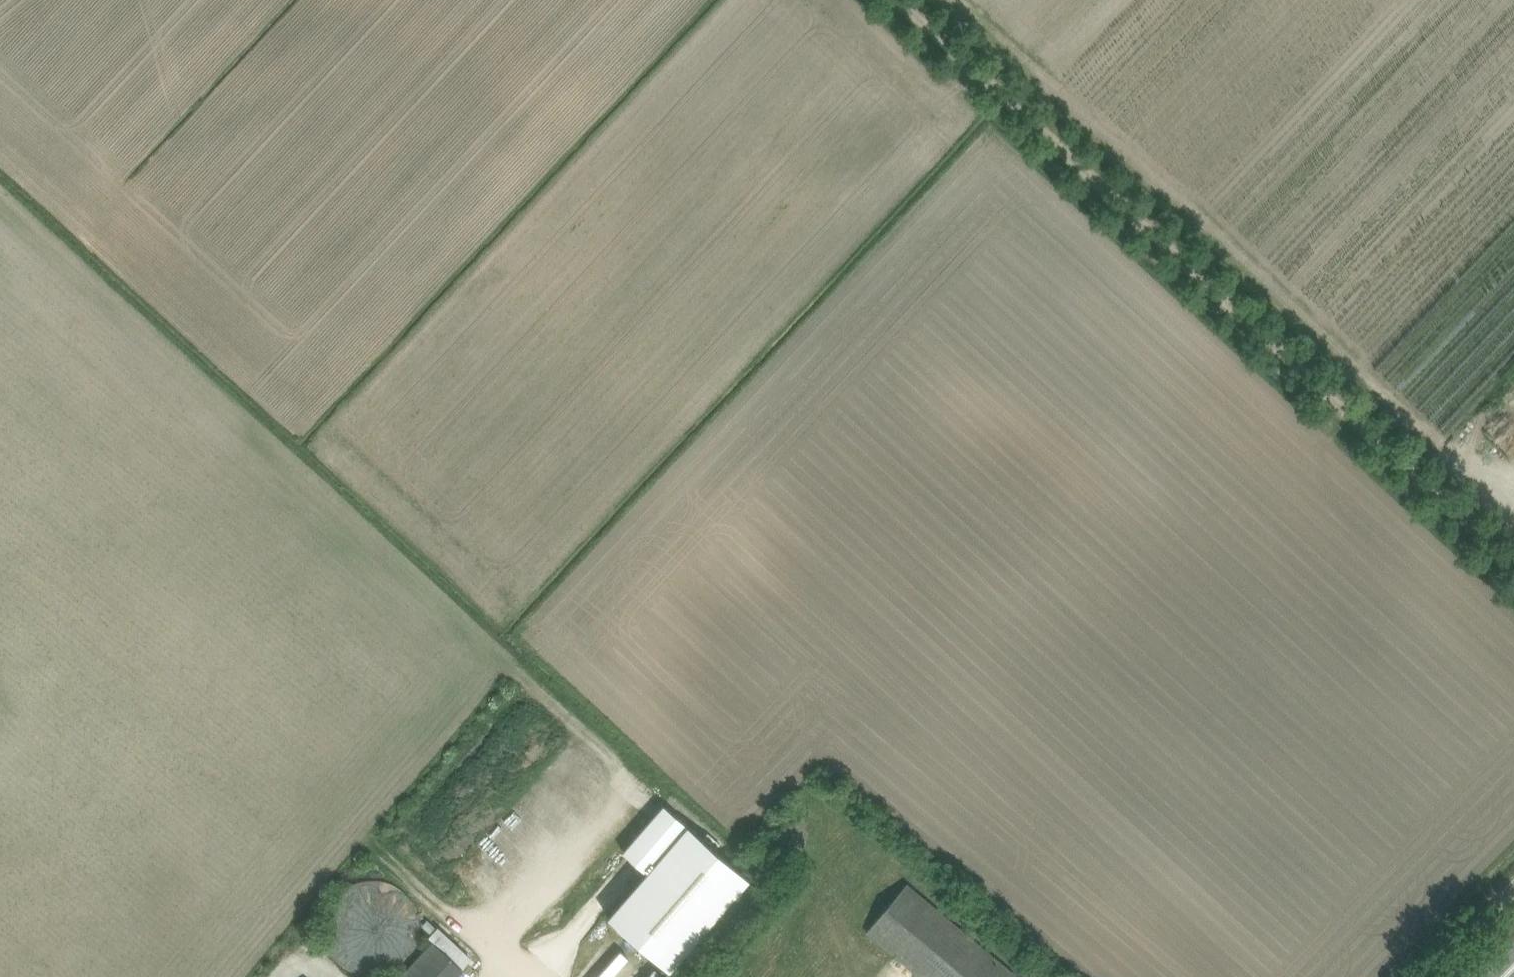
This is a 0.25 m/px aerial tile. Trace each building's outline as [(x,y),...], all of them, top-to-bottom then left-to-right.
[(624,852),(628,855),(648,872),(609,917),(671,971),(750,879),(665,805),(624,852)] [(326,942),(330,952),(335,960),(343,967),(351,973),(361,976),(368,976),(376,976),(381,976),(391,974),(400,969),(408,962),(414,954),(419,945),(421,935),(421,925),(419,915),(415,905),(410,897),(402,890),(393,884),(384,881),(374,880),(364,881),(354,883),(345,888),(337,895),(331,903),(326,912),(324,922),(324,932),(326,942)] [(922,976),(1018,976),(906,883),(867,931),(922,976)] [(430,936),(464,968),(472,959),(438,928),(430,936)] [(464,968),(431,940),(398,976),(456,976),(464,968)]
